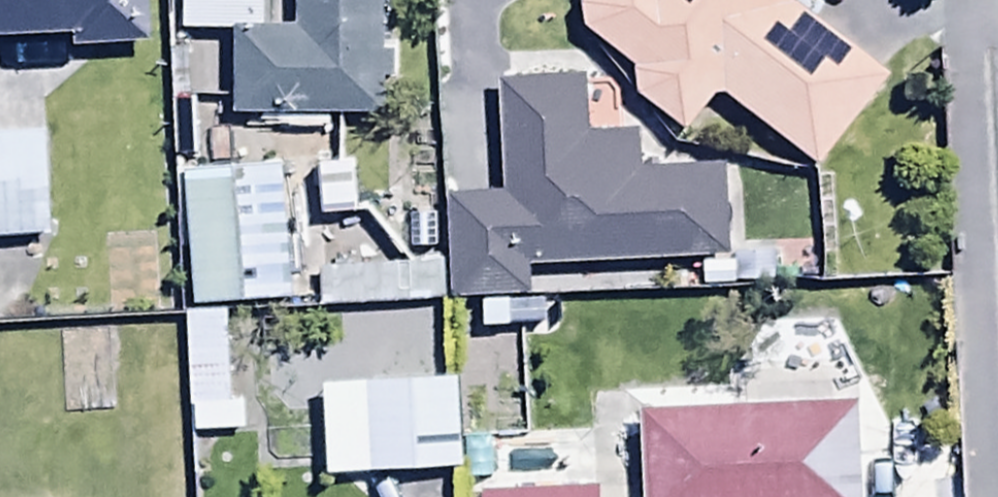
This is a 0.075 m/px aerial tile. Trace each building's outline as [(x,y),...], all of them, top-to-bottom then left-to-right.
[(79,37),(80,51),(158,46),(156,0),(0,0),(0,42),(79,37)] [(183,37),(232,37),(231,116),(388,117),(389,0),(299,0),(298,31),(264,32),(265,0),(183,0),(183,37)] [(719,95),(820,168),(884,80),(789,11),(797,0),(588,0),(584,4),(586,32),(637,70),(640,99),(690,138),(719,95)] [(504,197),(450,199),(454,299),(532,296),(531,271),(732,263),(728,170),(640,174),(638,126),(591,128),(589,81),(499,85),(504,197)] [(296,128),(187,131),(191,261),(300,258),(296,128)] [(0,139),(0,241),(53,239),(48,137),(0,139)] [(356,166),(319,167),(320,222),(357,222),(356,166)] [(317,271),(319,311),(449,305),(447,265),(317,271)] [(512,305),(456,309),(461,373),(502,370),(499,333),(514,333),(512,305)] [(224,319),(190,320),(195,441),(254,438),(251,357),(226,359),(224,319)] [(321,435),(461,425),(455,334),(315,344),(321,435)] [(638,369),(641,490),(862,484),(859,363),(638,369)] [(476,496),(590,496),(589,446),(475,450),(476,496)]
